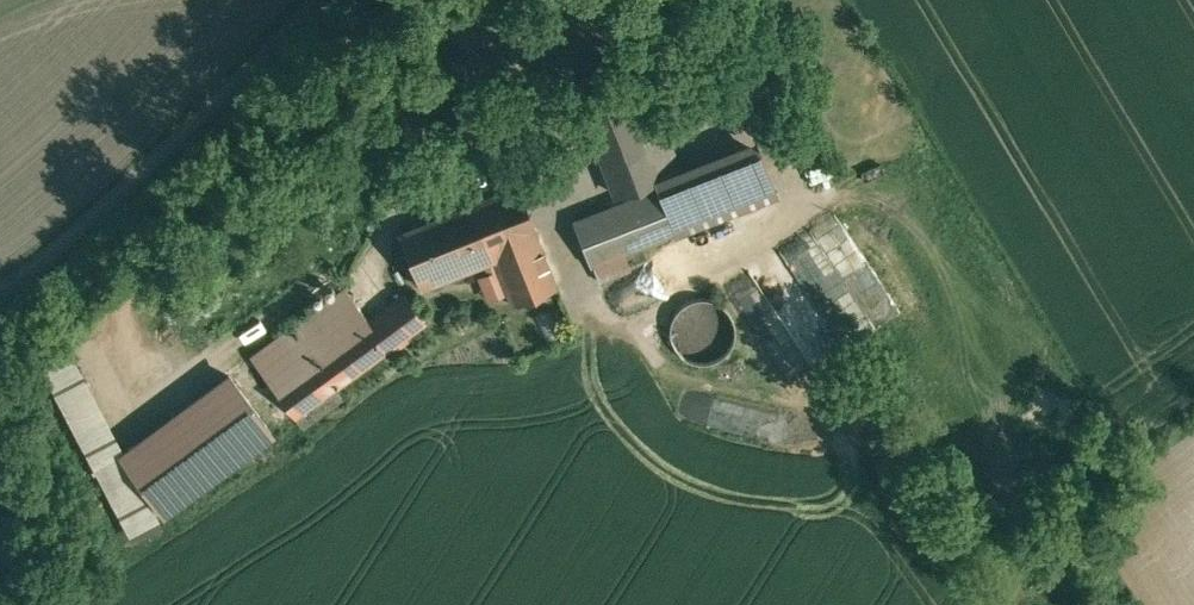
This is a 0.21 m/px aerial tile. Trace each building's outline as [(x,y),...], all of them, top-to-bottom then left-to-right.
[(626,86),(580,102),(613,194),(659,178),(626,86)] [(759,151),(658,190),(674,230),(674,231),(675,235),(776,195),(759,151)] [(517,189),(474,205),(495,259),(513,305),(555,288),(517,189)] [(658,189),(577,221),(593,262),(674,231),(674,230),(658,190),(658,189)] [(474,205),(401,234),(422,288),(495,259),(474,205)] [(806,359),(836,340),(793,270),(763,289),(806,359)] [(347,289),(254,357),(276,388),(348,335),(369,319),(347,289)] [(369,319),(348,335),(368,365),(426,322),(405,293),(369,319)] [(709,299),(702,298),(695,300),(690,302),(685,304),(682,307),(680,309),(678,311),(676,315),(674,320),(673,323),(672,326),(672,332),(672,337),(674,342),(675,346),(677,348),(679,351),(682,354),(685,357),(690,360),(695,362),(701,363),(705,363),(713,362),(718,360),(723,357),(727,354),(729,352),(732,347),(734,342),(736,338),(736,334),(736,331),(736,327),(736,324),(735,321),(733,317),(731,313),(728,310),(726,307),(723,305),(720,302),(715,300),(709,299)] [(348,335),(276,388),(297,417),(336,388),(368,365),(348,335)] [(158,520),(69,350),(43,364),(132,534),(158,520)] [(336,388),(297,417),(304,426),(343,397),(336,388)]
